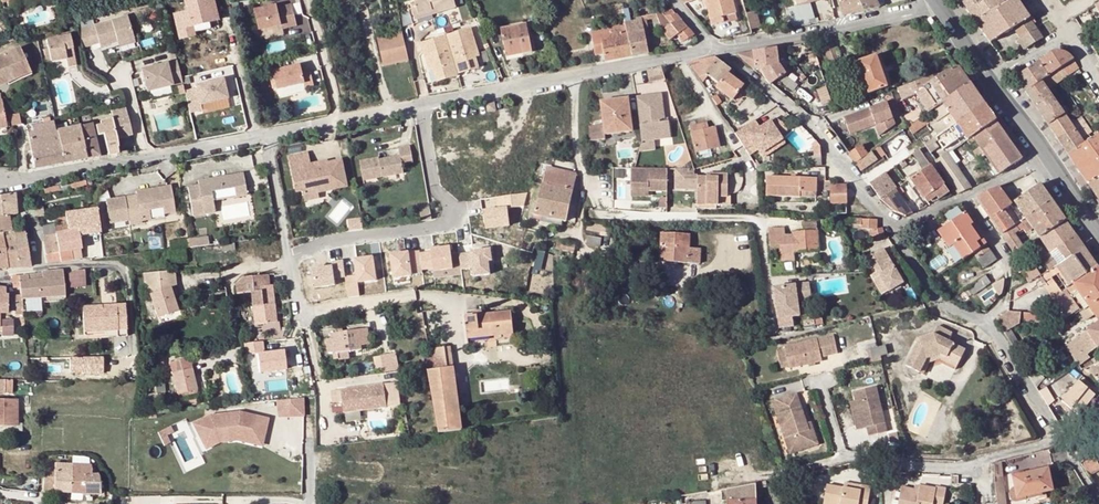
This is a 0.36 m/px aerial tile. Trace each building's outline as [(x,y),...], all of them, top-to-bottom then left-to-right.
[(192,29),(192,25),(209,22),(217,20),(212,0),(194,0),(185,2),(187,12),(174,15),(179,39),(194,36),(192,29)] [(417,7),(412,9),(415,19),(455,6),(453,0),(414,0),(417,7)] [(723,22),(722,18),(736,14),(732,0),(705,0),(712,25),(723,22)] [(797,6),(800,12),(805,11),(804,4),(817,0),(795,0),(797,6)] [(843,16),(859,13),(879,8),(875,0),(852,0),(840,3),(843,16)] [(1042,38),(1024,11),(1027,9),(1025,6),(1022,8),(1017,0),(1005,0),(1002,2),(1001,0),(960,0),(974,20),(991,43),(1009,32),(1014,29),(1019,37),(1016,39),(1024,50),(1042,38)] [(277,5),(255,9),(260,31),(283,26),(284,29),(297,25),(292,4),(278,7),(277,5)] [(667,38),(669,40),(678,36),(682,41),(693,35),(672,10),(662,12),(666,17),(671,25),(660,28),(664,33),(667,38)] [(757,10),(747,13),(751,29),(761,26),(757,10)] [(1087,10),(1074,18),(1081,29),(1094,20),(1087,10)] [(656,18),(660,28),(671,25),(666,17),(662,12),(656,14),(656,18)] [(641,19),(646,42),(650,41),(646,20),(656,18),(656,14),(641,17),(641,19)] [(722,18),(723,22),(737,20),(736,14),(722,18)] [(648,53),(646,42),(641,19),(630,22),(624,23),(627,34),(631,56),(648,53)] [(126,21),(85,31),(88,47),(97,45),(98,49),(115,44),(131,40),(126,21)] [(611,36),(627,34),(624,23),(618,24),(619,28),(609,29),(610,32),(611,36)] [(526,24),(500,29),(506,57),(522,54),(531,52),(526,24)] [(592,34),(610,32),(609,29),(609,25),(591,27),(592,34)] [(445,35),(457,74),(478,67),(475,57),(473,51),(477,50),(470,27),(445,35)] [(408,60),(402,32),(377,38),(383,66),(408,60)] [(610,32),(592,34),(595,55),(603,53),(604,60),(631,56),(627,34),(611,36),(610,32)] [(445,35),(421,42),(427,65),(431,63),(437,81),(457,74),(445,35)] [(47,42),(48,49),(51,61),(52,62),(65,59),(67,68),(76,66),(70,36),(47,42)] [(831,39),(822,41),(830,64),(839,61),(831,39)] [(116,50),(132,47),(131,40),(115,44),(116,50)] [(817,64),(810,43),(806,44),(814,65),(817,64)] [(0,52),(0,80),(12,77),(10,71),(22,68),(16,48),(0,52)] [(768,81),(771,83),(785,74),(778,64),(776,48),(739,54),(739,56),(754,69),(762,69),(768,81)] [(46,63),(51,61),(48,49),(43,50),(46,63)] [(1047,77),(1061,68),(1073,60),(1070,56),(1068,54),(1065,53),(1062,52),(1058,52),(1055,52),(1052,54),(1048,55),(1040,60),(1038,62),(1047,77)] [(886,86),(875,57),(857,62),(867,93),(886,86)] [(730,70),(714,58),(689,61),(691,63),(704,80),(708,76),(718,84),(716,88),(732,101),(742,87),(727,74),(730,70)] [(180,83),(175,60),(140,69),(145,91),(180,83)] [(1073,60),(1061,68),(1067,76),(1079,68),(1074,61),(1073,60)] [(1047,77),(1038,62),(1015,77),(1025,92),(1032,88),(1047,78),(1047,77)] [(301,64),(273,71),(277,89),(304,83),(306,88),(314,86),(310,68),(302,70),(301,64)] [(915,93),(928,112),(969,84),(957,67),(892,91),(895,100),(915,93)] [(22,68),(10,71),(12,77),(23,73),(22,68)] [(1047,78),(1052,86),(1067,76),(1061,68),(1047,77),(1047,78)] [(661,69),(647,72),(649,84),(665,81),(661,69)] [(198,105),(227,100),(224,78),(194,83),(198,105)] [(1046,90),(1052,86),(1047,78),(1032,88),(1025,92),(1032,102),(1047,91),(1046,90)] [(611,83),(601,84),(603,93),(613,92),(611,83)] [(280,98),(305,90),(303,84),(279,91),(280,98)] [(928,112),(935,122),(934,123),(936,126),(951,116),(956,124),(983,105),(971,88),(969,84),(928,112)] [(1032,102),(1047,125),(1063,115),(1069,111),(1066,105),(1059,109),(1047,91),(1032,102)] [(831,103),(827,93),(822,95),(826,105),(831,103)] [(661,95),(636,97),(641,141),(653,140),(670,138),(668,122),(664,122),(661,95)] [(717,96),(712,98),(716,105),(721,102),(717,96)] [(603,124),(604,129),(619,127),(620,133),(632,131),(628,98),(601,101),(603,124)] [(496,103),(488,104),(489,112),(497,111),(496,103)] [(892,125),(883,103),(841,119),(844,128),(852,125),(856,127),(857,131),(872,125),(876,136),(892,125)] [(983,105),(956,124),(961,131),(988,112),(983,105)] [(126,107),(111,110),(117,137),(132,134),(126,107)] [(935,122),(928,112),(923,115),(928,122),(931,126),(932,125),(934,123),(935,122)] [(965,137),(967,140),(995,121),(988,112),(961,131),(965,137)] [(10,115),(12,125),(20,124),(18,114),(10,115)] [(923,115),(907,127),(912,133),(928,122),(923,115)] [(1083,144),(1063,115),(1047,125),(1068,154),(1083,144)] [(932,125),(939,136),(950,128),(956,124),(951,116),(936,126),(934,123),(932,125)] [(65,162),(57,131),(56,132),(53,122),(50,123),(49,118),(43,119),(44,124),(27,128),(34,168),(65,162)] [(755,120),(735,133),(749,154),(757,149),(760,153),(782,139),(779,135),(784,132),(781,127),(784,125),(782,122),(776,118),(760,127),(755,120)] [(983,152),(1006,137),(995,121),(967,140),(966,140),(969,144),(975,140),(983,152)] [(707,123),(690,126),(696,152),(719,147),(715,127),(708,128),(707,123)] [(100,155),(94,127),(93,124),(91,124),(80,127),(87,158),(100,155)] [(604,129),(603,124),(589,126),(590,141),(605,139),(605,134),(604,129)] [(80,127),(57,131),(65,162),(87,158),(80,127)] [(939,136),(925,145),(933,157),(958,139),(955,134),(950,128),(939,136)] [(879,146),(884,154),(888,158),(910,143),(902,130),(879,146)] [(1083,144),(1068,154),(1088,184),(1098,177),(1098,133),(1083,144)] [(1006,137),(983,152),(998,174),(1021,159),(1012,146),(1006,137)] [(784,142),(782,139),(760,153),(762,156),(784,142)] [(653,140),(641,141),(638,152),(655,150),(653,140)] [(964,142),(937,161),(959,193),(971,187),(952,159),(970,146),(969,144),(966,140),(964,142)] [(815,156),(827,156),(818,143),(813,146),(815,149),(815,156)] [(856,163),(867,155),(861,145),(849,153),(856,163)] [(379,158),(360,161),(363,180),(403,173),(402,165),(413,163),(410,146),(399,148),(400,156),(379,160),(379,158)] [(879,146),(867,155),(856,163),(861,170),(884,154),(879,146)] [(918,150),(913,154),(924,170),(929,166),(918,150)] [(307,153),(287,157),(293,182),(303,180),(305,186),(302,190),(304,201),(318,198),(317,193),(320,187),(340,183),(338,173),(343,172),(340,160),(327,162),(326,160),(315,163),(315,165),(310,166),(309,164),(307,153)] [(815,156),(807,156),(808,166),(834,165),(827,156),(815,156)] [(952,196),(930,165),(929,166),(924,170),(911,178),(926,202),(936,195),(938,199),(947,192),(950,196),(952,196)] [(542,184),(573,191),(576,175),(546,167),(542,184)] [(636,168),(629,168),(629,187),(647,187),(647,190),(665,190),(666,168),(645,168),(636,168)] [(696,189),(697,177),(693,177),(693,169),(674,168),(674,188),(696,189)] [(192,214),(215,210),(214,199),(212,190),(233,186),(234,195),(246,193),(243,171),(199,178),(200,183),(188,185),(192,214)] [(320,187),(317,193),(346,186),(343,172),(338,173),(340,183),(320,187)] [(870,183),(875,190),(889,180),(884,173),(870,183)] [(717,178),(706,177),(697,177),(696,189),(696,195),(705,196),(705,205),(725,206),(725,192),(726,174),(717,174),(717,178)] [(766,195),(799,196),(799,191),(816,192),(816,178),(766,177),(766,195)] [(1088,184),(1098,200),(1098,177),(1088,184)] [(87,185),(86,179),(70,182),(71,188),(87,185)] [(875,190),(880,199),(894,189),(895,189),(889,180),(875,190)] [(60,190),(59,184),(44,187),(45,193),(60,190)] [(534,213),(543,216),(562,220),(566,221),(573,191),(542,184),(534,213)] [(171,185),(159,187),(159,191),(153,191),(153,187),(136,190),(136,194),(125,196),(128,220),(128,224),(141,222),(141,220),(140,210),(150,209),(162,207),(163,214),(174,212),(171,185)] [(845,185),(841,185),(830,185),(831,203),(845,203),(845,190),(845,185)] [(1014,201),(1026,218),(1051,201),(1039,185),(1014,201)] [(214,199),(234,195),(233,186),(212,190),(214,199)] [(978,200),(1002,234),(1017,224),(1022,221),(1017,215),(1010,219),(1004,210),(1011,205),(999,187),(980,195),(978,200)] [(908,215),(912,213),(894,189),(880,199),(886,207),(894,211),(905,215),(908,215)] [(14,215),(16,214),(15,193),(0,195),(0,234),(3,234),(4,238),(14,235),(25,233),(24,230),(16,231),(11,232),(9,216),(14,215)] [(526,194),(496,196),(497,207),(527,205),(526,194)] [(705,196),(696,195),(695,204),(705,205),(705,196)] [(128,220),(125,196),(106,199),(109,222),(128,220)] [(1051,201),(1026,218),(1039,238),(1064,221),(1051,201)] [(939,214),(941,216),(946,225),(937,232),(959,263),(974,253),(986,245),(958,205),(939,214)] [(429,206),(419,207),(422,222),(432,220),(429,206)] [(27,209),(28,223),(38,222),(37,218),(42,217),(40,207),(27,209)] [(483,209),(484,229),(509,228),(508,207),(483,209)] [(97,208),(66,213),(66,214),(67,220),(67,222),(68,231),(55,233),(59,253),(61,260),(61,261),(74,260),(72,252),(80,250),(82,250),(80,238),(79,229),(99,226),(97,208)] [(151,218),(150,209),(140,210),(141,220),(151,218)] [(483,230),(482,215),(471,216),(472,231),(483,230)] [(562,220),(543,216),(542,220),(561,224),(562,220)] [(876,220),(876,219),(838,218),(841,224),(862,226),(862,229),(872,230),(874,239),(884,236),(881,227),(879,229),(876,229),(876,220)] [(1075,236),(1064,221),(1039,238),(1046,248),(1037,254),(1040,258),(1050,252),(1075,236)] [(67,222),(42,226),(47,254),(59,253),(55,233),(68,231),(67,222)] [(792,232),(792,235),(792,238),(788,238),(788,235),(784,235),(770,236),(770,246),(778,246),(779,261),(794,260),(794,252),(818,250),(817,222),(803,222),(803,231),(792,232)] [(619,235),(620,229),(593,224),(592,231),(619,235)] [(1017,224),(1002,234),(1014,252),(1023,246),(1015,234),(1021,229),(1017,224)] [(101,235),(99,226),(79,229),(80,238),(101,235)] [(659,261),(666,261),(677,261),(699,262),(700,249),(689,248),(690,233),(660,232),(659,261)] [(14,235),(19,267),(31,267),(25,233),(14,235)] [(4,238),(3,234),(0,234),(0,268),(8,267),(4,238)] [(19,267),(14,235),(4,238),(8,267),(19,267)] [(601,237),(588,235),(586,244),(600,246),(601,237)] [(1075,236),(1050,252),(1059,265),(1083,248),(1079,241),(1075,236)] [(195,239),(196,247),(208,245),(207,237),(195,239)] [(170,241),(171,249),(183,248),(182,240),(170,241)] [(575,244),(558,240),(556,249),(573,252),(575,244)] [(996,259),(986,245),(974,253),(984,268),(996,259)] [(389,252),(391,277),(433,273),(433,272),(454,270),(452,247),(389,252)] [(1059,265),(1072,284),(1097,267),(1083,248),(1059,265)] [(489,249),(475,250),(477,275),(490,274),(489,249)] [(82,259),(80,250),(72,252),(74,260),(82,259)] [(884,252),(881,254),(891,271),(895,269),(884,252)] [(186,254),(169,256),(170,264),(187,262),(186,254)] [(902,282),(895,269),(891,271),(881,254),(870,260),(878,274),(872,279),(881,295),(902,282)] [(344,277),(347,297),(360,295),(358,283),(376,281),(372,256),(352,258),(355,275),(344,277)] [(344,263),(313,267),(315,288),(336,285),(336,278),(345,277),(344,263)] [(1029,281),(1040,275),(1034,267),(1024,273),(1029,281)] [(1072,284),(1079,294),(1089,308),(1094,315),(1097,319),(1098,318),(1098,269),(1097,267),(1072,284)] [(65,296),(62,269),(45,271),(48,297),(65,296)] [(77,270),(69,274),(70,287),(86,286),(85,271),(77,270)] [(544,277),(527,273),(521,272),(512,270),(506,289),(539,296),(544,277)] [(934,280),(942,292),(957,282),(949,270),(934,280)] [(48,297),(45,271),(41,271),(41,274),(41,277),(37,278),(37,286),(27,286),(28,295),(37,295),(37,297),(48,297)] [(158,318),(178,312),(170,287),(176,285),(174,271),(171,271),(144,274),(158,318)] [(270,285),(269,274),(259,275),(260,286),(270,285)] [(27,286),(25,275),(18,275),(20,287),(21,296),(28,295),(27,286)] [(28,278),(28,275),(25,275),(27,286),(37,286),(37,278),(34,278),(28,278)] [(260,286),(259,275),(247,277),(241,284),(242,292),(252,291),(255,325),(276,323),(275,304),(268,304),(268,301),(274,300),(273,285),(270,285),(260,286)] [(986,275),(964,291),(968,296),(971,294),(973,293),(990,282),(986,275)] [(809,279),(773,283),(778,327),(793,325),(792,316),(799,315),(796,296),(811,294),(809,279)] [(1000,290),(1003,279),(991,285),(997,297),(999,296),(1000,290)] [(1054,297),(1047,302),(1060,321),(1077,310),(1070,300),(1074,297),(1079,294),(1072,284),(1054,297)] [(0,288),(0,313),(8,313),(8,295),(5,295),(5,288),(0,288)] [(1045,303),(1047,302),(1054,297),(1048,289),(1038,296),(1043,304),(1045,303)] [(1089,308),(1079,294),(1074,297),(1083,311),(1089,308)] [(21,296),(14,297),(16,307),(23,306),(22,302),(22,299),(21,296)] [(83,309),(84,333),(119,330),(117,306),(83,309)] [(1083,311),(1080,313),(1086,322),(1094,315),(1089,308),(1083,311)] [(472,316),(464,317),(467,344),(513,339),(510,312),(482,315),(481,311),(472,312),(472,316)] [(1020,311),(1008,311),(995,318),(997,321),(1003,330),(1009,327),(1016,323),(1019,323),(1019,319),(1020,311)] [(178,312),(158,318),(160,324),(180,317),(178,312)] [(1050,314),(1031,313),(1027,312),(1027,319),(1032,320),(1032,322),(1049,323),(1050,314)] [(1079,365),(1090,358),(1087,354),(1098,346),(1098,318),(1097,319),(1093,322),(1096,326),(1087,332),(1065,347),(1077,363),(1079,365)] [(12,321),(3,321),(3,333),(3,335),(12,335),(12,321)] [(920,338),(906,366),(919,373),(927,359),(939,356),(958,364),(965,350),(948,341),(952,333),(938,326),(933,334),(920,338)] [(1009,327),(1003,330),(1012,345),(1017,342),(1009,327)] [(368,328),(331,333),(332,338),(327,339),(328,352),(332,352),(338,351),(338,353),(346,352),(361,350),(360,345),(370,344),(368,328)] [(835,336),(786,350),(786,351),(791,369),(792,371),(800,368),(824,362),(823,358),(839,353),(835,336)] [(258,374),(286,372),(284,349),(264,351),(264,341),(245,342),(246,355),(257,354),(258,374)] [(428,370),(453,367),(450,347),(434,349),(434,355),(425,356),(428,370)] [(884,347),(877,348),(870,350),(873,358),(879,357),(886,355),(884,347)] [(786,351),(780,353),(785,371),(791,369),(786,351)] [(382,355),(383,365),(385,372),(399,370),(396,353),(382,355)] [(256,355),(249,356),(251,375),(257,374),(256,355)] [(927,359),(919,373),(923,375),(929,363),(940,360),(956,368),(958,364),(939,356),(927,359)] [(190,358),(170,363),(178,395),(196,390),(190,358)] [(127,359),(106,363),(107,373),(129,369),(127,359)] [(1098,361),(1094,363),(1082,369),(1084,372),(1090,376),(1094,376),(1098,383),(1098,382),(1098,360),(1098,361)] [(438,432),(461,429),(453,367),(428,370),(432,396),(438,432)] [(0,380),(0,393),(12,393),(13,380),(0,380)] [(1062,401),(1069,407),(1086,388),(1079,382),(1062,401)] [(875,383),(854,390),(857,399),(865,427),(870,425),(873,434),(890,428),(875,383)] [(341,390),(344,412),(386,407),(383,384),(341,390)] [(794,388),(774,394),(778,407),(798,401),(794,388)] [(1095,395),(1086,388),(1069,407),(1078,415),(1095,395)] [(303,397),(287,399),(289,417),(305,416),(303,397)] [(289,417),(287,399),(279,400),(280,418),(289,417)] [(857,399),(851,401),(860,428),(865,427),(857,399)] [(0,401),(0,423),(16,424),(16,401),(0,401)] [(798,401),(778,407),(785,431),(781,432),(788,455),(817,446),(812,430),(808,431),(806,425),(798,401)] [(778,407),(774,409),(781,432),(785,431),(778,407)] [(263,442),(268,418),(240,411),(233,412),(234,414),(229,415),(229,412),(211,415),(193,423),(196,429),(199,428),(202,434),(207,431),(214,445),(237,436),(263,442)] [(168,427),(156,433),(162,446),(168,443),(164,435),(170,432),(168,427)] [(263,446),(263,442),(237,436),(214,445),(207,431),(202,434),(199,428),(196,429),(208,455),(220,446),(238,440),(263,446)] [(1028,471),(1052,466),(1049,450),(1025,455),(1028,471)] [(1089,476),(1098,468),(1098,466),(1088,454),(1081,462),(1085,469),(1089,476)] [(1002,463),(998,463),(995,463),(995,477),(1004,476),(1002,463)] [(54,492),(56,464),(45,464),(44,492),(54,492)] [(73,465),(56,464),(54,492),(72,493),(73,465)] [(89,465),(73,465),(72,493),(83,494),(83,474),(92,474),(96,475),(92,467),(89,465)] [(1048,469),(1012,476),(1016,492),(1017,498),(1052,491),(1048,469)] [(93,494),(96,475),(92,474),(83,474),(83,494),(93,494)] [(1006,492),(1004,476),(995,477),(996,488),(997,493),(1006,492)] [(849,489),(843,488),(827,485),(824,502),(837,503),(868,503),(871,488),(862,486),(861,491),(849,489)] [(913,492),(901,490),(899,503),(945,503),(947,491),(935,489),(934,490),(920,487),(919,489),(919,493),(913,492)] [(744,490),(726,490),(726,500),(727,500),(745,499),(745,494),(744,490)] [(998,503),(1007,503),(1006,492),(997,493),(998,503)] [(727,500),(727,503),(756,503),(756,494),(745,494),(745,499),(727,500)]
